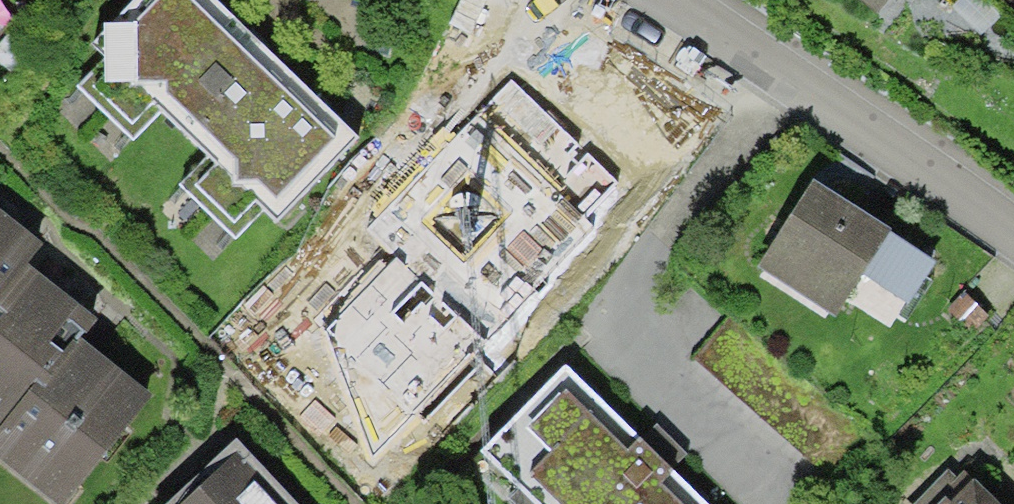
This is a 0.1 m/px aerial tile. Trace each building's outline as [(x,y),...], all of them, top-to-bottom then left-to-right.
[(86,45),(103,62),(78,86),(132,140),(163,110),(209,157),(181,185),(235,240),(265,211),(276,223),(360,142),(221,0),(132,0),(86,45)] [(881,23),(901,0),(854,0),(881,23)] [(617,74),(553,45),(517,99),(442,177),(477,218),(497,222),(540,263),(626,163),(587,130),(617,74)] [(818,185),(760,269),(838,321),(863,283),(910,315),(942,268),(818,185)] [(0,209),(0,298),(27,263),(43,243),(0,209)] [(27,263),(0,298),(0,427),(1,428),(37,382),(44,388),(82,339),(98,319),(27,263)] [(313,281),(238,349),(357,479),(450,394),(390,328),(371,345),(313,281)] [(991,319),(966,299),(947,322),(971,343),(991,319)] [(82,339),(44,388),(37,382),(1,428),(0,429),(0,462),(54,503),(65,503),(152,395),(82,339)] [(494,457),(543,503),(684,503),(661,482),(686,456),(654,425),(640,440),(573,376),(494,457)] [(192,503),(259,503),(226,468),(192,503)] [(939,503),(1004,503),(973,472),(939,503)]
